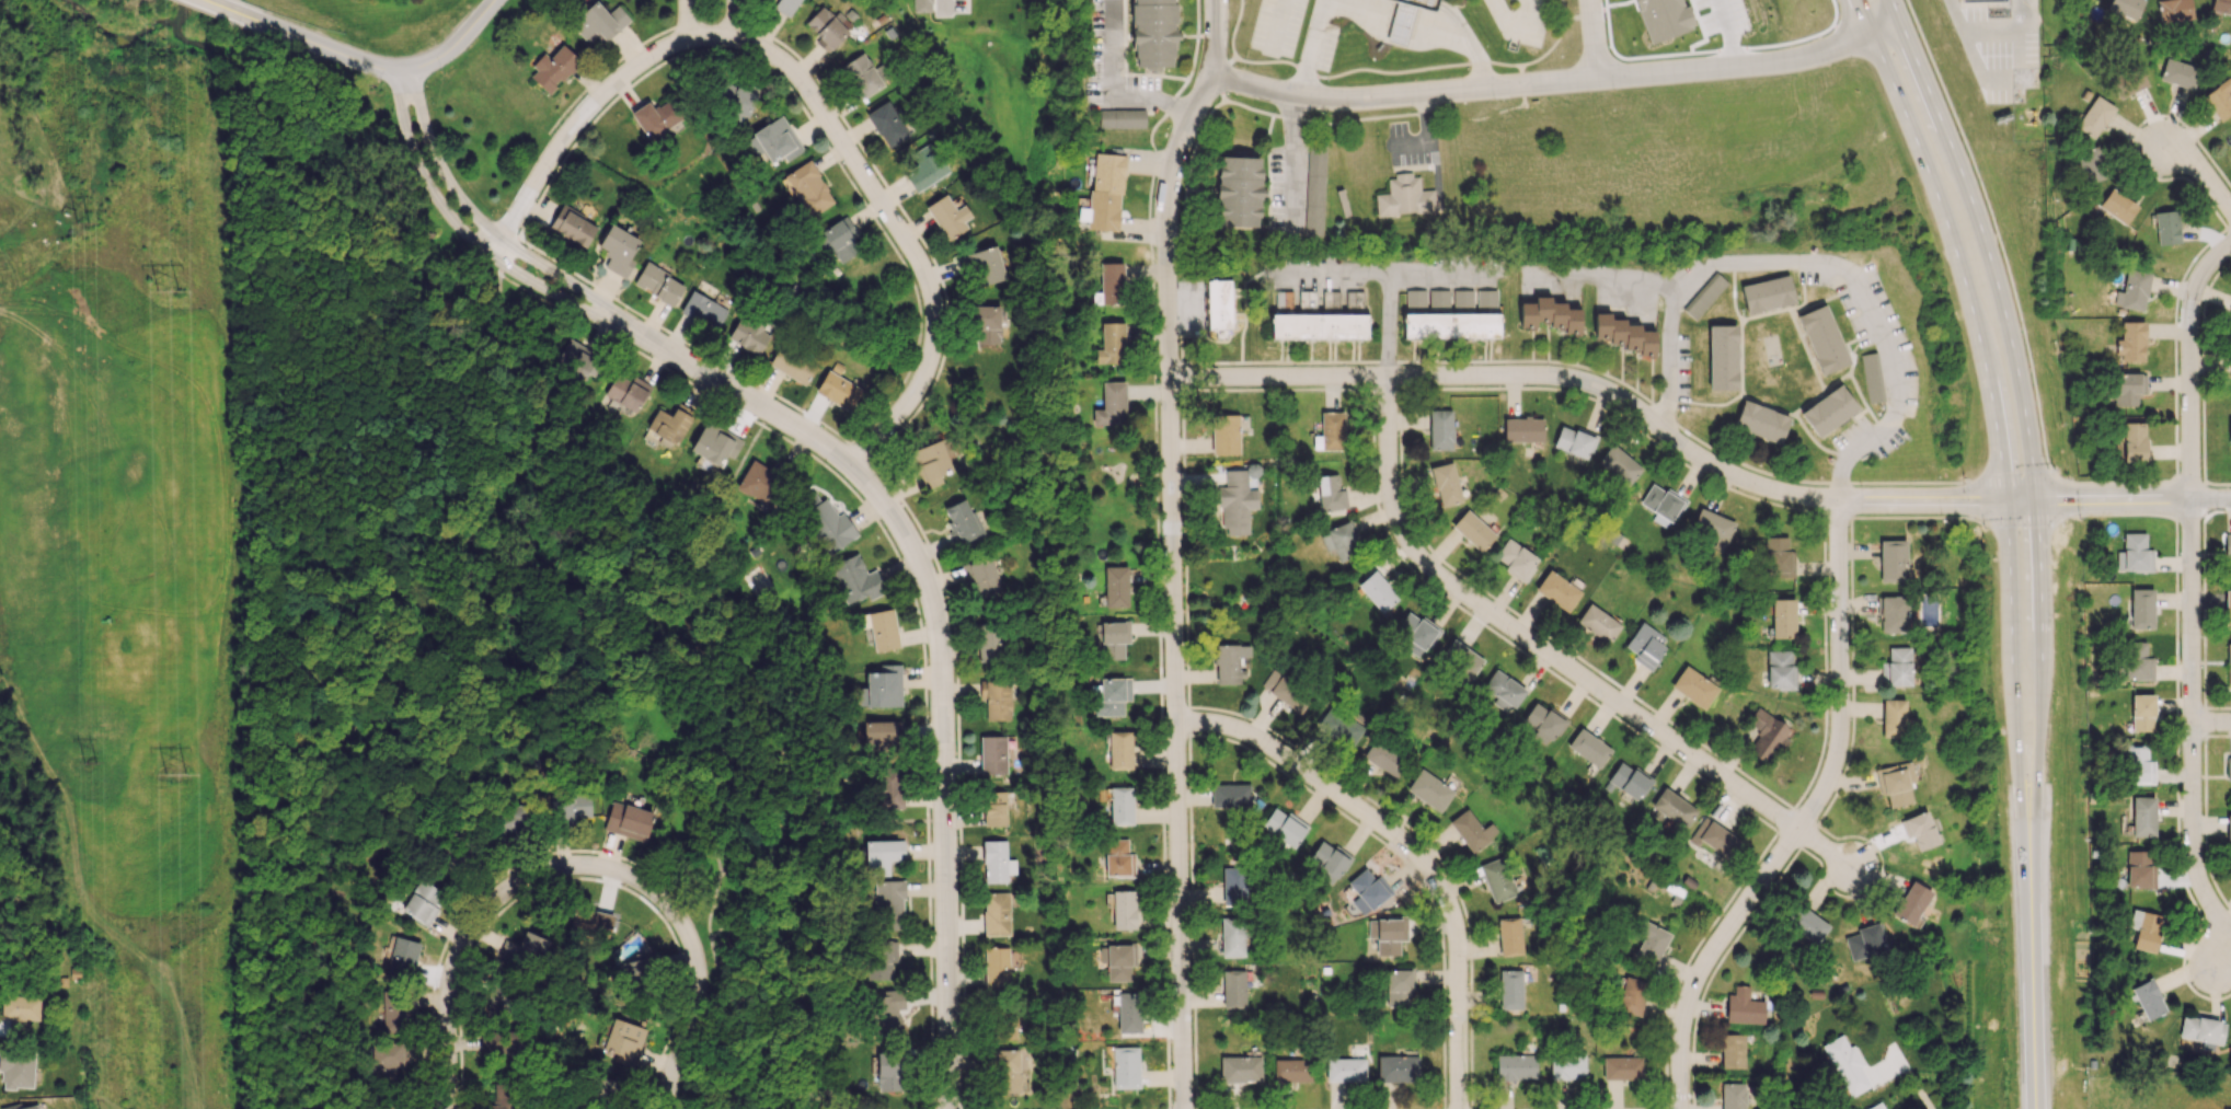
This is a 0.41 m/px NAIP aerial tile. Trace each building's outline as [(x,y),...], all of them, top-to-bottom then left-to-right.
[(630,20),(617,5),(607,14),(595,0),(569,24),(584,40),(594,31),(605,43),(630,20)] [(773,8),(789,17),(799,0),(777,0),(773,8)] [(932,0),(913,0),(914,9),(934,8),(934,15),(964,14),(964,0),(932,0)] [(1130,65),(1130,0),(1173,0),(1173,65),(1130,65)] [(1434,12),(1393,0),(1437,0),(1434,12)] [(2144,0),(2110,0),(2106,10),(2135,21),(2144,0)] [(2193,18),(2190,0),(2156,0),(2160,24),(2193,18)] [(2210,10),(2230,15),(2230,0),(2213,0),(2210,10)] [(1413,6),(1395,3),(1389,41),(1408,44),(1413,6)] [(833,17),(821,5),(805,23),(819,37),(815,42),(827,54),(848,31),(833,17)] [(528,74),(547,94),(580,62),(563,44),(544,61),(543,60),(528,74)] [(883,85),(863,52),(838,67),(858,100),(883,85)] [(2158,79),(2190,89),(2197,67),(2166,57),(2158,79)] [(2110,82),(2118,99),(2147,85),(2138,68),(2110,82)] [(2219,83),(2201,98),(2220,121),(2230,112),(2230,98),(2219,83)] [(2094,140),(2115,107),(2096,95),(2075,127),(2094,140)] [(682,118),(670,98),(653,109),(648,101),(630,112),(648,140),(682,118)] [(866,112),(885,149),(907,137),(889,100),(866,112)] [(1145,109),(1098,109),(1099,128),(1145,127),(1145,109)] [(751,133),(770,163),(782,156),(785,161),(803,150),(781,115),(751,133)] [(917,168),(905,174),(913,191),(946,175),(931,143),(910,153),(917,168)] [(1325,146),(1307,145),(1305,236),(1323,236),(1325,146)] [(2083,184),(2106,179),(2100,147),(2076,152),(2083,184)] [(1128,157),(1117,231),(1086,227),(1096,152),(1128,157)] [(1260,157),(1257,231),(1214,229),(1217,154),(1260,157)] [(834,203),(811,160),(783,175),(806,218),(834,203)] [(1436,211),(1434,189),(1420,190),(1418,173),(1387,176),(1388,193),(1374,194),(1376,216),(1436,211)] [(2138,206),(2112,188),(2098,206),(2124,225),(2138,206)] [(967,228),(963,221),(971,216),(964,204),(955,209),(945,193),(925,207),(947,241),(967,228)] [(596,226),(579,218),(581,212),(561,203),(548,230),(586,247),(596,226)] [(2180,243),(2176,210),(2154,213),(2158,246),(2180,243)] [(841,263),(860,250),(851,238),(858,234),(845,215),(819,233),(841,263)] [(603,266),(625,279),(635,261),(629,258),(639,240),(610,223),(597,247),(610,255),(603,266)] [(980,286),(1005,279),(995,246),(956,257),(961,276),(976,272),(980,286)] [(685,282),(643,263),(633,286),(675,305),(685,282)] [(1123,263),(1100,263),(1100,303),(1123,303),(1123,263)] [(2113,305),(2142,311),(2150,273),(2127,269),(2122,292),(2116,290),(2113,305)] [(1728,283),(1714,271),(1681,309),(1694,320),(1728,283)] [(1794,303),(1788,275),(1740,285),(1746,314),(1794,303)] [(1230,278),(1230,330),(1206,330),(1205,278),(1230,278)] [(1425,289),(1405,290),(1406,307),(1426,306),(1425,289)] [(1449,289),(1429,290),(1429,305),(1449,305),(1449,289)] [(680,311),(716,330),(727,309),(691,290),(680,311)] [(1473,290),(1453,290),(1453,304),(1473,304),(1473,290)] [(1519,302),(1519,328),(1535,328),(1535,321),(1548,321),(1548,331),(1580,331),(1580,309),(1565,309),(1565,302),(1551,302),(1551,296),(1534,296),(1534,302),(1519,302)] [(1825,303),(1850,362),(1819,376),(1793,316),(1825,303)] [(999,305),(973,305),(974,344),(1000,344),(999,305)] [(1403,312),(1498,312),(1498,338),(1403,338),(1403,312)] [(1269,315),(1366,313),(1366,338),(1269,340),(1269,315)] [(1655,356),(1655,331),(1640,331),(1640,325),(1625,325),(1625,319),(1610,318),(1610,313),(1594,313),(1593,341),(1623,342),(1623,349),(1637,349),(1637,355),(1655,356)] [(771,333),(741,315),(727,338),(757,356),(771,333)] [(2120,322),(2121,340),(2117,340),(2118,362),(2145,361),(2144,321),(2120,322)] [(1101,322),(1101,349),(1094,349),(1095,363),(1124,363),(1124,322),(1101,322)] [(1708,325),(1708,390),(1737,390),(1736,325),(1708,325)] [(587,373),(594,376),(602,356),(566,342),(556,366),(585,377),(587,373)] [(768,366),(806,385),(817,361),(780,342),(768,366)] [(1866,403),(1883,402),(1877,352),(1860,354),(1866,403)] [(862,386),(825,371),(815,395),(852,410),(862,386)] [(2113,406),(2138,406),(2137,393),(2146,393),(2146,373),(2112,374),(2113,406)] [(633,376),(630,381),(614,374),(604,397),(638,412),(650,385),(633,376)] [(1125,381),(1102,382),(1102,409),(1092,409),(1093,425),(1125,424),(1125,381)] [(1817,438),(1857,409),(1839,384),(1799,413),(1817,438)] [(1779,444),(1789,417),(1743,399),(1733,426),(1779,444)] [(677,447),(659,437),(662,435),(648,427),(658,409),(671,416),(679,403),(697,413),(677,447)] [(1429,449),(1452,450),(1453,409),(1430,409),(1429,449)] [(1344,412),(1321,412),(1321,438),(1313,438),(1313,449),(1343,450),(1344,412)] [(1239,415),(1212,414),(1211,454),(1238,454),(1239,415)] [(1503,441),(1543,442),(1543,418),(1504,418),(1503,441)] [(727,455),(722,466),(691,449),(709,419),(745,440),(734,459),(727,455)] [(2123,461),(2145,461),(2145,422),(2123,422),(2123,461)] [(1597,434),(1576,426),(1574,431),(1561,425),(1552,446),(1587,460),(1597,434)] [(953,470),(940,439),(908,453),(923,490),(942,482),(940,476),(953,470)] [(1596,463),(1626,488),(1642,469),(1611,444),(1596,463)] [(781,494),(771,510),(736,489),(754,460),(772,471),(778,462),(794,472),(781,494)] [(1439,507),(1462,502),(1453,462),(1430,467),(1439,507)] [(1249,534),(1248,509),(1258,509),(1257,489),(1247,490),(1246,469),(1224,470),(1225,487),(1216,487),(1217,510),(1223,510),(1224,535),(1249,534)] [(1321,512),(1348,507),(1345,488),(1340,489),(1337,473),(1314,477),(1321,512)] [(1639,505),(1655,512),(1651,520),(1670,529),(1684,499),(1649,483),(1639,505)] [(820,502),(826,498),(859,535),(829,557),(793,508),(814,493),(820,502)] [(982,535),(966,498),(941,509),(957,545),(982,535)] [(1735,522),(1698,508),(1690,530),(1727,544),(1735,522)] [(1451,528),(1482,552),(1496,533),(1464,510),(1451,528)] [(1326,551),(1333,548),(1338,562),(1360,554),(1348,522),(1319,532),(1326,551)] [(2153,571),(2152,549),(2146,549),(2145,533),(2123,534),(2123,551),(2116,551),(2117,571),(2153,571)] [(1787,536),(1764,537),(1765,577),(1794,577),(1794,550),(1787,551),(1787,536)] [(1526,583),(1539,556),(1505,540),(1495,559),(1507,565),(1503,572),(1526,583)] [(1880,581),(1906,581),(1905,540),(1879,540),(1880,581)] [(876,569),(865,573),(858,553),(830,564),(845,604),(867,596),(868,599),(885,592),(876,569)] [(972,579),(976,599),(1001,593),(993,557),(961,564),(965,580),(972,579)] [(1127,566),(1104,566),(1105,607),(1128,607),(1127,566)] [(1581,592),(1549,569),(1534,590),(1567,612),(1581,592)] [(1398,599),(1374,570),(1356,584),(1381,613),(1398,599)] [(2153,629),(2154,589),(2131,589),(2130,628),(2153,629)] [(1904,596),(1877,596),(1878,633),(1905,632),(1904,596)] [(1795,599),(1771,599),(1772,638),(1795,638),(1795,599)] [(1576,626),(1611,643),(1621,622),(1586,604),(1576,626)] [(869,627),(874,652),(900,647),(892,608),(861,615),(863,628),(869,627)] [(1426,652),(1439,631),(1407,611),(1394,632),(1426,652)] [(1100,621),(1099,659),(1123,660),(1123,643),(1129,643),(1130,622),(1100,621)] [(1633,659),(1648,670),(1669,641),(1641,621),(1624,646),(1636,654),(1633,659)] [(1000,623),(977,624),(979,662),(1002,661),(1000,623)] [(1466,686),(1483,659),(1452,639),(1438,660),(1462,676),(1459,681),(1466,686)] [(2153,680),(2154,657),(2146,657),(2146,642),(2122,642),(2122,679),(2153,680)] [(1250,657),(1249,644),(1215,645),(1216,684),(1239,684),(1239,657),(1250,657)] [(1910,685),(1910,647),(1888,648),(1888,662),(1881,662),(1881,686),(1910,685)] [(1767,689),(1796,688),(1796,664),(1791,664),(1791,650),(1766,651),(1767,689)] [(866,673),(866,687),(857,687),(857,706),(902,706),(901,664),(880,664),(880,672),(866,673)] [(1718,688),(1685,665),(1670,686),(1703,709),(1718,688)] [(1302,712),(1313,692),(1270,670),(1260,690),(1302,712)] [(1492,702),(1514,713),(1526,687),(1491,670),(1482,689),(1495,696),(1492,702)] [(1130,677),(1099,678),(1100,687),(1092,687),(1093,716),(1123,715),(1123,701),(1131,701),(1130,677)] [(986,698),(986,720),(1011,719),(1011,680),(980,680),(980,698),(986,698)] [(2154,694),(2131,694),(2132,731),(2154,731),(2154,694)] [(1905,699),(1882,699),(1882,737),(1904,737),(1905,699)] [(1521,721),(1535,731),(1531,737),(1548,747),(1566,720),(1535,700),(1521,721)] [(1364,727),(1328,706),(1315,727),(1351,749),(1364,727)] [(1767,765),(1785,739),(1784,738),(1790,729),(1757,706),(1746,722),(1760,732),(1747,751),(1767,765)] [(863,748),(900,748),(901,721),(863,720),(863,748)] [(1599,769),(1612,750),(1579,728),(1566,746),(1599,769)] [(1109,769),(1131,769),(1131,731),(1109,731),(1109,769)] [(1006,735),(980,736),(981,774),(1006,774),(1006,735)] [(1362,755),(1393,778),(1407,760),(1376,737),(1362,755)] [(2146,746),(2125,747),(2126,784),(2154,783),(2154,761),(2147,761),(2146,746)] [(1613,786),(1639,801),(1652,779),(1619,760),(1603,788),(1610,792),(1613,786)] [(1914,782),(1911,762),(1876,767),(1881,794),(1886,793),(1888,807),(1912,803),(1909,783),(1914,782)] [(1406,791),(1441,812),(1454,790),(1419,769),(1406,791)] [(874,772),(872,807),(903,809),(904,773),(874,772)] [(1250,784),(1211,784),(1211,807),(1250,807),(1250,784)] [(1133,825),(1132,786),(1110,787),(1110,825),(1133,825)] [(1697,809),(1662,787),(1650,807),(1685,828),(1697,809)] [(985,826),(1007,826),(1006,791),(984,792),(985,826)] [(591,818),(590,793),(554,794),(555,819),(591,818)] [(2155,797),(2132,797),(2131,836),(2154,836),(2155,797)] [(604,830),(635,838),(636,834),(647,836),(653,812),(612,800),(604,830)] [(501,837),(533,824),(525,805),(493,818),(501,837)] [(1260,825),(1291,849),(1308,826),(1287,810),(1284,814),(1274,807),(1260,825)] [(1448,822),(1472,853),(1498,833),(1490,822),(1482,828),(1467,808),(1448,822)] [(1916,849),(1935,845),(1928,812),(1900,818),(1904,838),(1913,836),(1916,849)] [(1741,839),(1702,817),(1691,836),(1730,858),(1741,839)] [(1305,864),(1335,882),(1351,856),(1320,838),(1305,864)] [(1133,853),(1128,854),(1127,839),(1104,839),(1105,877),(1134,876),(1133,853)] [(889,875),(889,861),(904,861),(904,840),(865,841),(866,875),(889,875)] [(1006,840),(983,841),(983,883),(1007,882),(1007,874),(1016,874),(1016,859),(1006,859),(1006,840)] [(2125,887),(2154,888),(2155,851),(2127,850),(2125,887)] [(1514,896),(1505,857),(1481,863),(1490,902),(1514,896)] [(1248,867),(1222,868),(1223,907),(1249,907),(1248,867)] [(1350,901),(1362,916),(1392,892),(1378,875),(1373,879),(1364,868),(1346,882),(1357,896),(1350,901)] [(402,912),(429,925),(438,908),(434,906),(442,890),(418,878),(402,912)] [(904,929),(903,880),(877,880),(878,929),(904,929)] [(1914,925),(1930,890),(1909,881),(1893,915),(1914,925)] [(1134,890),(1112,890),(1113,929),(1135,929),(1134,890)] [(984,935),(1010,935),(1009,892),(984,893),(984,935)] [(1829,925),(1799,905),(1786,925),(1816,945),(1829,925)] [(608,940),(613,915),(574,907),(569,932),(608,940)] [(2163,916),(2141,910),(2131,947),(2153,953),(2163,916)] [(1221,957),(1244,956),(1243,918),(1220,918),(1221,957)] [(1376,955),(1398,955),(1399,940),(1406,941),(1406,919),(1368,919),(1367,938),(1376,938),(1376,955)] [(1499,955),(1522,954),(1521,919),(1498,919),(1499,955)] [(1652,969),(1670,934),(1641,919),(1634,932),(1643,936),(1632,959),(1652,969)] [(1886,952),(1881,922),(1856,927),(1857,934),(1844,936),(1849,959),(1886,952)] [(547,940),(524,930),(519,943),(506,937),(499,954),(534,970),(547,940)] [(410,975),(420,943),(396,936),(386,968),(410,975)] [(897,960),(898,941),(879,940),(879,959),(897,960)] [(1100,962),(1107,962),(1107,981),(1130,981),(1130,966),(1136,966),(1136,944),(1100,944),(1100,962)] [(984,987),(1007,987),(1008,947),(985,947),(984,987)] [(622,958),(620,981),(630,982),(629,989),(643,990),(644,978),(650,978),(651,960),(622,958)] [(1385,969),(1386,1007),(1413,1006),(1412,968),(1385,969)] [(1245,1007),(1244,970),(1222,970),(1223,1007),(1245,1007)] [(1522,970),(1499,970),(1499,1009),(1522,1009),(1522,970)] [(1647,981),(1625,976),(1617,1010),(1639,1016),(1647,981)] [(2130,988),(2146,1021),(2166,1011),(2150,978),(2130,988)] [(487,1013),(507,1014),(508,984),(488,984),(487,1013)] [(1749,986),(1734,985),(1733,994),(1727,993),(1726,1022),(1764,1023),(1764,1000),(1748,1000),(1749,986)] [(883,991),(883,995),(872,997),(879,1035),(908,1029),(900,988),(883,991)] [(382,991),(383,1032),(408,1031),(407,1013),(414,1013),(414,1000),(404,1000),(404,990),(382,991)] [(1141,1032),(1139,992),(1117,993),(1118,1033),(1141,1032)] [(2222,1045),(2226,1023),(2182,1015),(2178,1037),(2207,1042),(2222,1045)] [(646,1028),(613,1017),(603,1049),(616,1053),(613,1060),(633,1067),(646,1028)] [(519,1057),(519,1032),(486,1031),(486,1050),(495,1050),(495,1056),(519,1057)] [(1745,1068),(1745,1034),(1721,1034),(1721,1068),(1745,1068)] [(1822,1044),(1848,1097),(1870,1086),(1860,1067),(1863,1065),(1853,1045),(1848,1047),(1842,1035),(1822,1044)] [(371,1044),(373,1082),(396,1081),(396,1069),(407,1069),(406,1042),(371,1044)] [(1112,1047),(1112,1088),(1139,1088),(1138,1046),(1112,1047)] [(876,1048),(877,1091),(904,1091),(903,1048),(876,1048)] [(1028,1062),(1019,1063),(1019,1049),(992,1050),(993,1093),(1029,1091),(1028,1062)] [(34,1052),(1,1050),(0,1070),(0,1087),(33,1088),(34,1052)] [(1585,1054),(1550,1053),(1549,1079),(1584,1080),(1585,1054)] [(1377,1081),(1418,1082),(1419,1056),(1377,1055),(1377,1081)] [(1495,1055),(1495,1080),(1536,1080),(1536,1055),(1495,1055)] [(1261,1081),(1260,1056),(1219,1057),(1220,1082),(1261,1081)] [(1603,1057),(1603,1080),(1641,1079),(1640,1057),(1603,1057)] [(1326,1081),(1365,1081),(1365,1058),(1326,1058),(1326,1081)] [(1274,1059),(1274,1081),(1311,1081),(1312,1059),(1274,1059)] [(512,1083),(494,1084),(494,1101),(485,1102),(485,1108),(513,1108),(512,1083)] [(1746,1095),(1753,1095),(1753,1084),(1721,1084),(1722,1108),(1746,1108),(1746,1095)] [(1866,1108),(1886,1108),(1882,1101),(1866,1108)]
